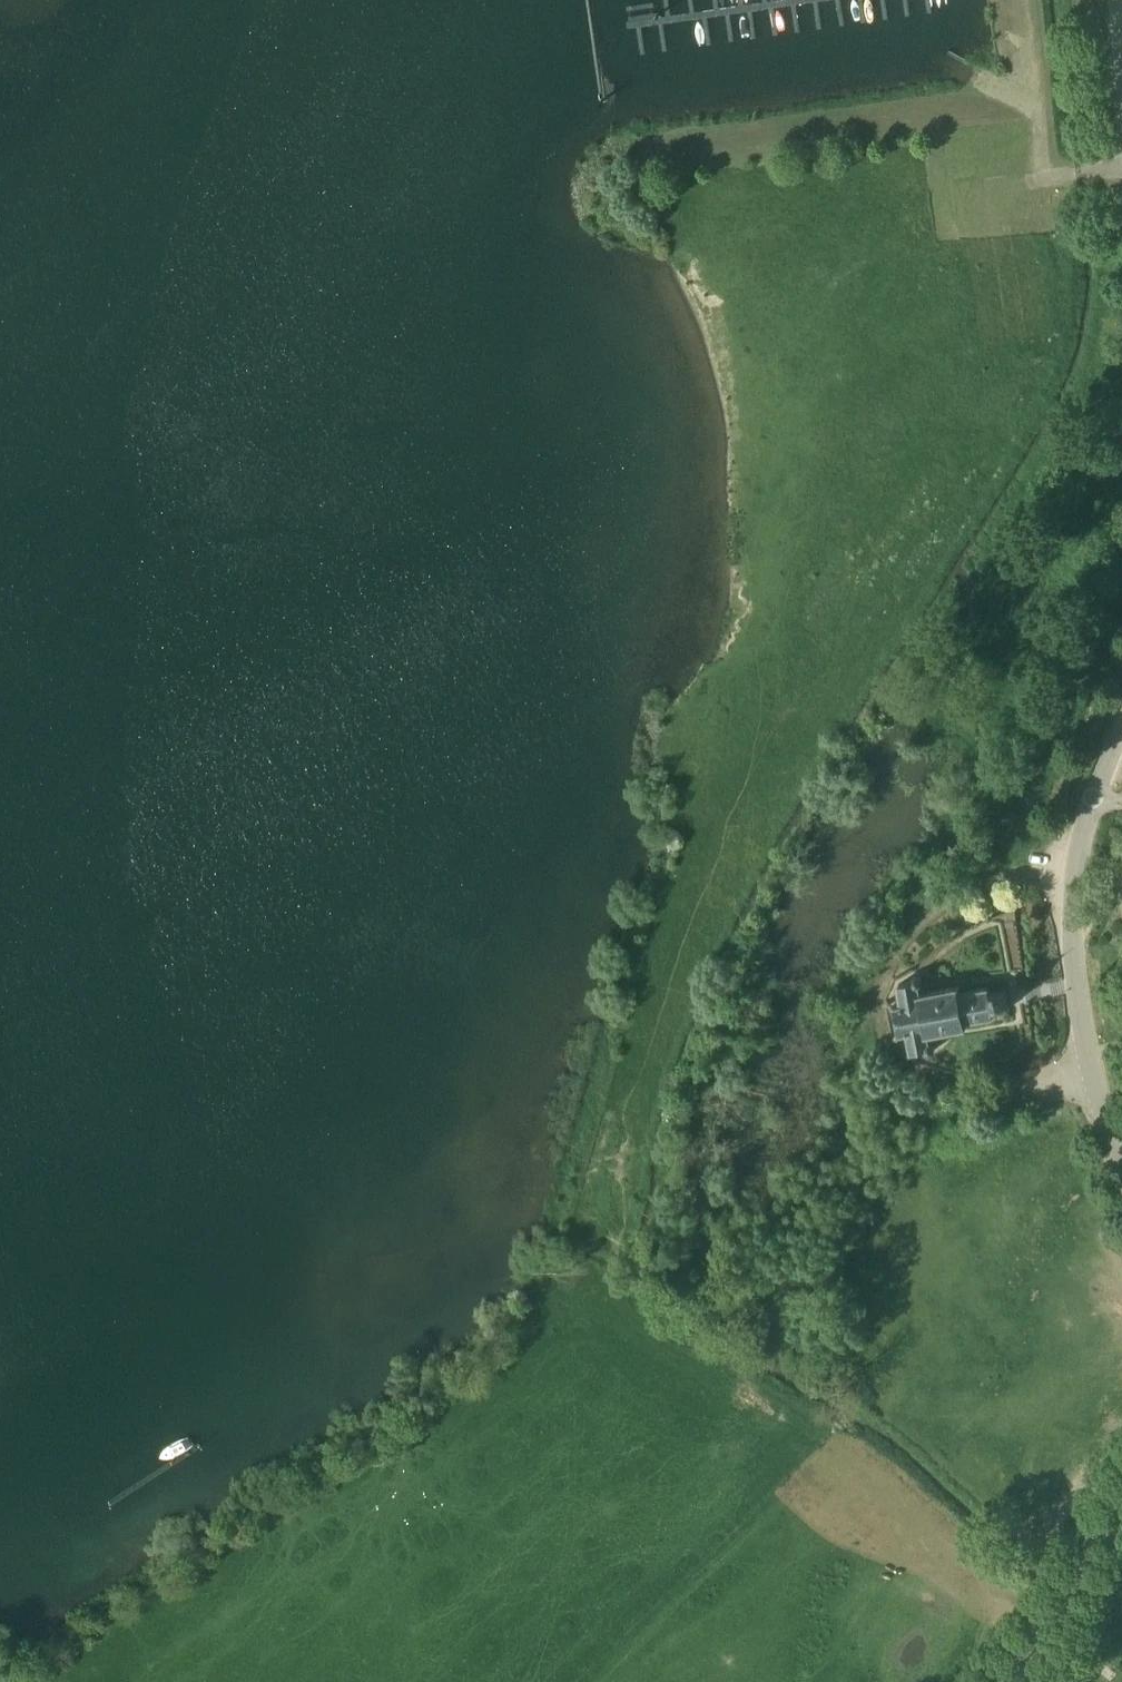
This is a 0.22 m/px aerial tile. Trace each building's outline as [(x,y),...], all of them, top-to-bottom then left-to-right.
[(922,983),(922,981),(922,980),(921,977),(919,976),(917,976),(916,976),(915,976),(913,977),(912,978),(912,981),(898,984),(901,1003),(897,1004),(888,999),(886,1003),(894,1007),(898,1030),(893,1038),(896,1040),(902,1032),(907,1032),(910,1051),(924,1049),(926,1051),(929,1053),(930,1053),(932,1052),(934,1051),(934,1049),(935,1048),(934,1045),(933,1045),(933,1044),(931,1043),(929,1043),(927,1035),(966,1028),(965,1022),(988,1018),(988,1019),(993,1018),(992,1011),(1008,1008),(1009,1009),(1011,1007),(1010,1006),(1007,992),(1008,991),(1006,989),(1005,991),(989,992),(988,988),(960,993),(959,987),(920,993),(918,985),(920,984),(922,983)]
